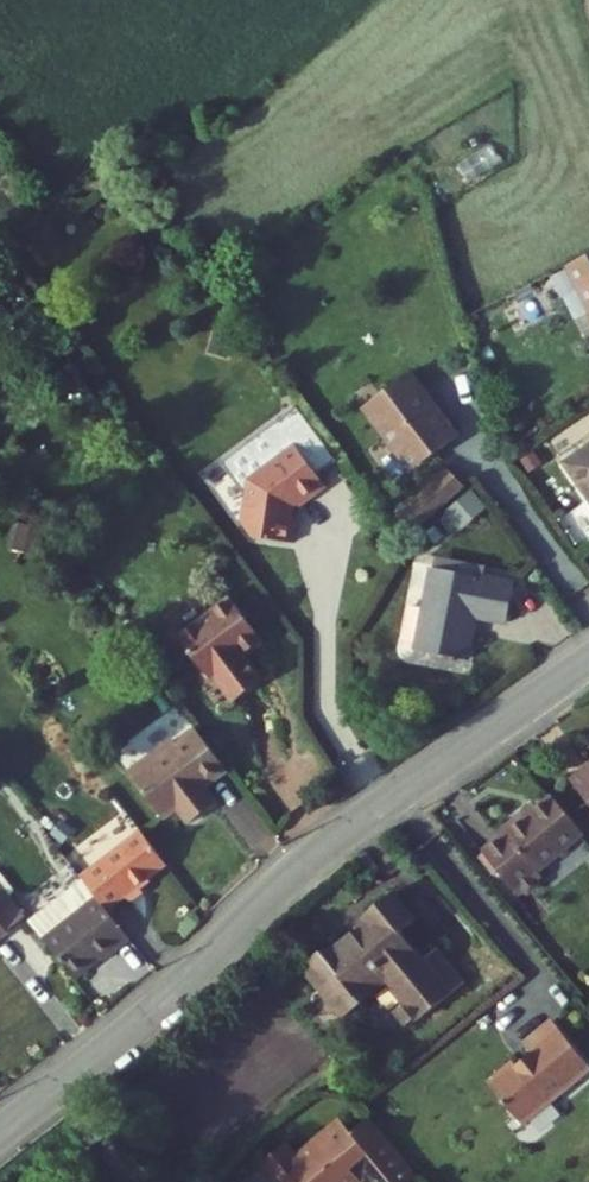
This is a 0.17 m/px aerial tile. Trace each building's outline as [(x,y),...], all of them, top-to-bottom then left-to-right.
[(567,265),(588,307),(588,254),(567,265)] [(410,378),(364,413),(402,464),(419,451),(430,464),(459,443),(433,409),(428,412),(419,400),(424,397),(410,378)] [(296,450),(249,486),(244,529),(256,546),(292,550),(294,532),(290,526),(290,509),(292,511),(297,508),(300,513),(328,492),(296,450)] [(413,477),(430,464),(419,451),(402,464),(413,477)] [(568,466),(588,497),(588,452),(568,466)] [(448,474),(407,525),(425,540),(467,489),(448,474)] [(435,570),(418,652),(468,662),(477,618),(508,624),(516,586),(435,570)] [(235,608),(183,648),(216,691),(221,688),(240,714),(269,693),(249,667),(269,652),(235,608)] [(179,751),(166,761),(210,819),(219,812),(207,796),(231,778),(203,742),(183,757),(179,751)] [(166,761),(133,786),(165,827),(181,816),(193,832),(210,819),(166,761)] [(588,806),(588,765),(569,781),(588,806)] [(575,826),(544,789),(522,805),(519,801),(494,820),(497,825),(475,843),(510,885),(515,881),(520,883),(529,876),(528,870),(533,866),(529,861),(575,826)] [(148,835),(102,871),(128,904),(132,901),(137,907),(150,896),(146,890),(174,869),(148,835)] [(98,884),(112,903),(119,911),(128,904),(102,871),(93,878),(98,884)] [(0,886),(0,915),(17,937),(37,922),(7,881),(0,886)] [(98,884),(41,927),(56,946),(112,903),(98,884)] [(391,984),(421,1021),(467,983),(438,948),(423,960),(402,934),(416,922),(394,895),(365,919),(370,925),(360,934),(358,931),(325,959),(335,970),(330,974),(339,984),(343,980),(357,996),(354,999),(362,1008),(368,1003),(363,997),(386,979),(391,984)] [(112,903),(56,946),(86,985),(113,965),(115,968),(145,945),(119,911),(112,903)] [(17,937),(0,915),(0,949),(17,937)] [(305,970),(346,1020),(362,1008),(354,999),(357,996),(343,980),(339,984),(330,974),(335,970),(325,959),(322,955),(305,970)] [(363,997),(368,1003),(391,984),(386,979),(363,997)] [(526,1124),(556,1099),(558,1102),(583,1082),(581,1079),(588,1072),(588,1059),(558,1021),(529,1045),(536,1053),(521,1065),(518,1062),(492,1083),(526,1124)] [(370,1121),(351,1136),(340,1123),(296,1158),(289,1149),(261,1172),(268,1181),(419,1181),(370,1121)]
